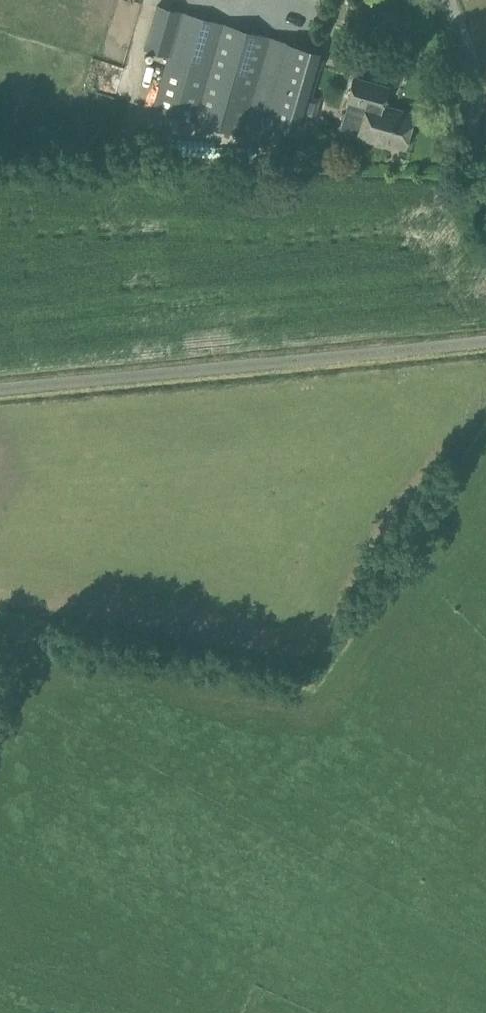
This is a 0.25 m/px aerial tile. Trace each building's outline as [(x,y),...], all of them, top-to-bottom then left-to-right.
[(158,4),(145,51),(163,55),(158,69),(164,70),(153,109),(242,135),(270,36),(158,4)] [(246,137),(273,145),(277,128),(300,134),(323,52),(287,41),(283,54),(270,51),(246,137)] [(366,108),(359,134),(369,137),(369,139),(390,145),(391,143),(405,147),(415,114),(384,105),(389,86),(354,75),(346,102),(366,108)]
